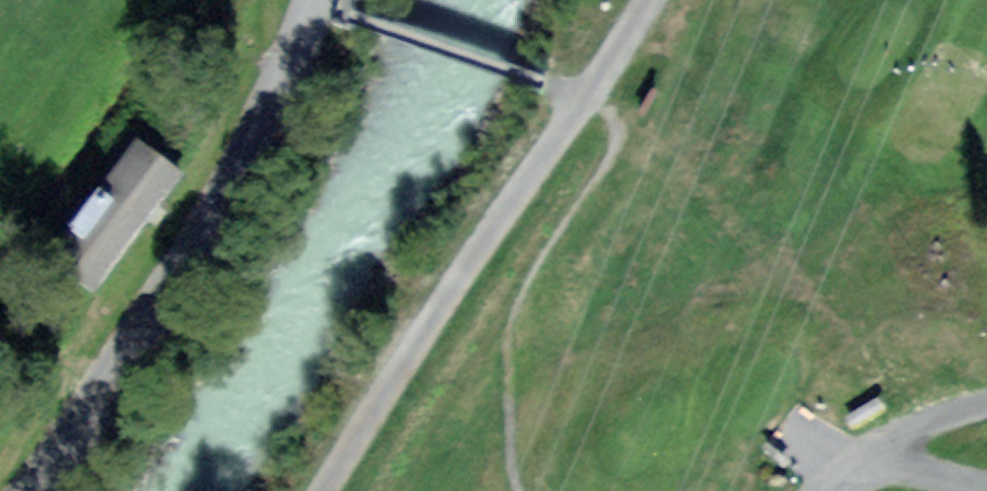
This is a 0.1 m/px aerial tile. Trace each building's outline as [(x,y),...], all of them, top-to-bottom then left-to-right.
[(136,134),(47,254),(86,283),(175,163),(136,134)]
